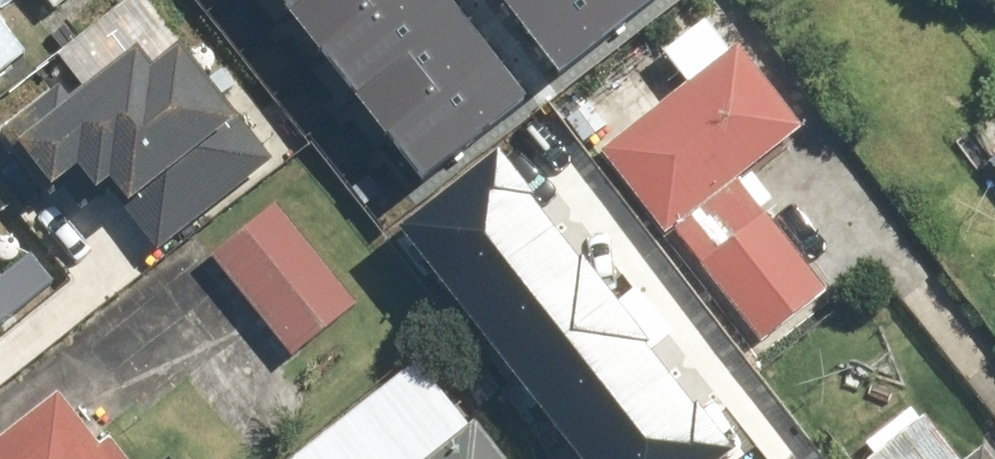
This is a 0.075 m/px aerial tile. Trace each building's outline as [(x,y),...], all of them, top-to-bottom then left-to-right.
[(422,186),(531,100),(452,0),(274,0),(422,186)] [(559,82),(663,0),(493,0),(559,82)] [(23,53),(0,23),(0,70),(23,53)] [(740,48),(605,149),(663,227),(799,127),(740,48)] [(67,87),(14,130),(23,141),(20,143),(73,211),(110,182),(163,249),(276,160),(188,51),(157,75),(139,52),(77,99),(67,87)] [(994,154),(994,116),(977,130),(994,154)] [(398,235),(574,458),(720,458),(732,449),(501,155),(398,235)] [(821,286),(742,193),(682,244),(760,337),(821,286)] [(357,301),(280,207),(212,262),(289,356),(357,301)] [(0,292),(0,315),(11,308),(0,292)] [(60,400),(0,449),(0,458),(109,458),(60,400)] [(485,421),(436,458),(515,458),(485,421)]
